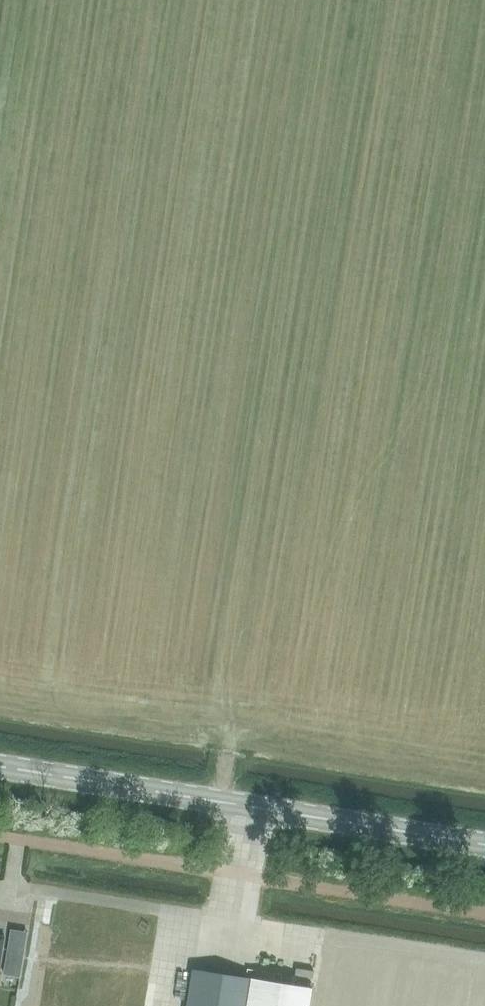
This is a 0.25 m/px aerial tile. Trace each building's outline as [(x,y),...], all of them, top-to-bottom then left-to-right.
[(254,970),(248,969),(247,978),(193,970),(188,1005),(248,1005),(254,970)] [(254,970),(248,1005),(310,1005),(313,988),(277,983),(278,974),(254,970)]
